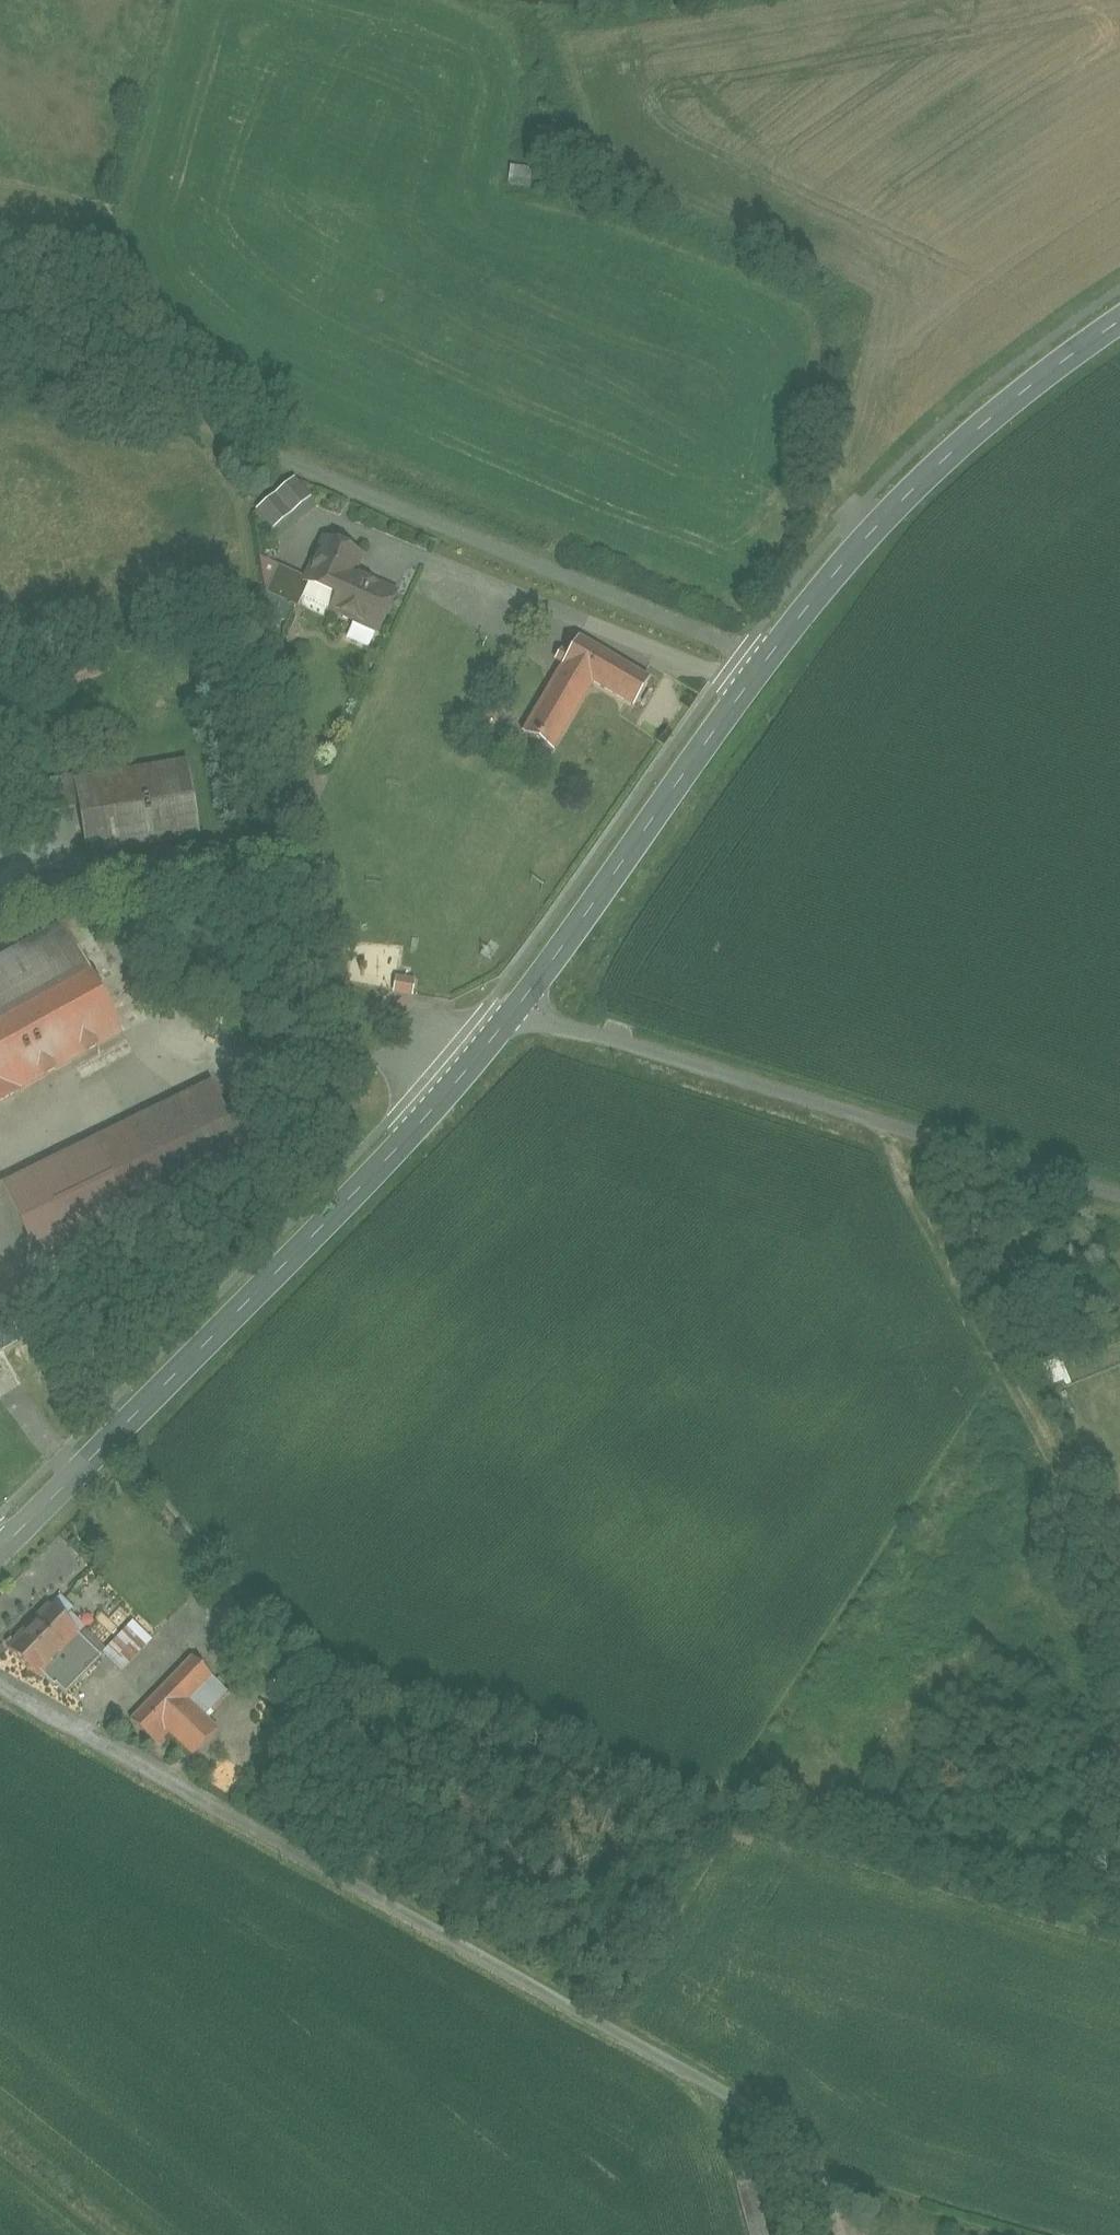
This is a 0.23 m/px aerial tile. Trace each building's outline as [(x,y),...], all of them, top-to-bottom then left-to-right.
[(299,476),(259,508),(276,529),(316,498),(299,476)] [(368,552),(326,534),(308,575),(306,580),(337,593),(348,598),(359,573),(368,552)] [(252,584),(270,592),(282,564),(263,556),(252,584)] [(282,564),(270,592),(296,603),(306,580),(308,575),(282,564)] [(400,591),(359,573),(348,598),(337,593),(330,609),(382,632),(400,591)] [(296,603),(270,592),(258,620),(284,631),(296,603)] [(650,677),(580,636),(524,732),(557,751),(596,684),(634,705),(650,677)] [(76,782),(89,849),(199,828),(187,761),(76,782)] [(28,1086),(126,1030),(63,922),(0,959),(0,1038),(28,1086)] [(398,978),(392,977),(390,991),(410,994),(413,980),(398,978)] [(28,1086),(0,1038),(0,1102),(28,1086)] [(215,1082),(9,1185),(41,1247),(246,1145),(215,1082)] [(1031,1362),(1042,1388),(1063,1380),(1052,1353),(1031,1362)] [(49,1605),(9,1648),(40,1678),(44,1674),(81,1635),(49,1605)] [(143,1616),(109,1651),(125,1667),(159,1633),(143,1616)] [(81,1635),(44,1674),(68,1696),(105,1657),(81,1635)] [(193,1656),(132,1720),(160,1747),(173,1733),(196,1755),(220,1730),(190,1702),(214,1677),(193,1656)]
